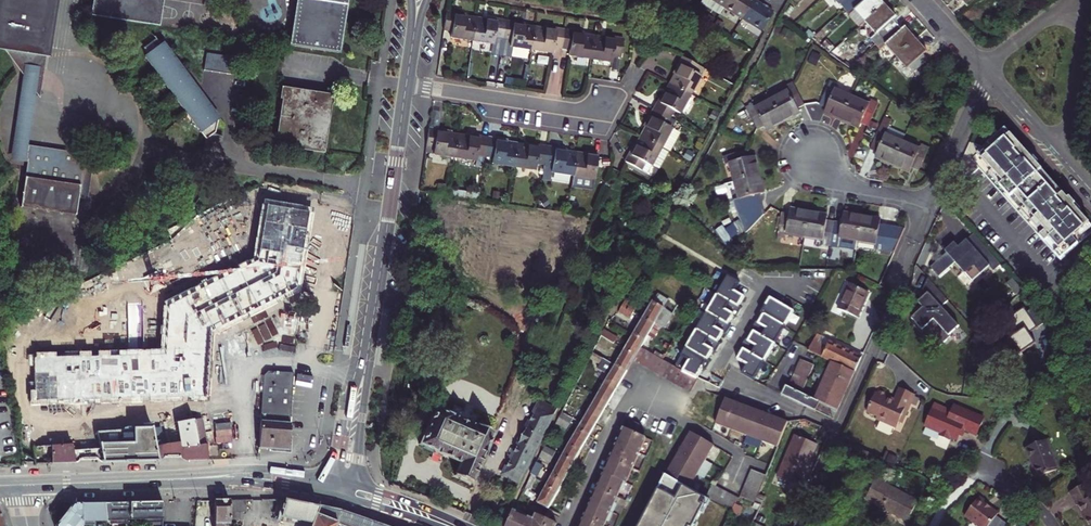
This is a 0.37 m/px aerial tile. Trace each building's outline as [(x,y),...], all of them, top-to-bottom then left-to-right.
[(42,51),(50,0),(0,0),(0,45),(34,50),(42,51)] [(88,14),(156,26),(160,0),(157,0),(91,0),(88,14)] [(289,48),(339,56),(348,0),(298,0),(289,48)] [(721,10),(727,0),(705,0),(721,10)] [(721,10),(740,21),(752,1),(750,0),(727,0),(721,10)] [(855,0),(834,0),(843,10),(855,0)] [(843,10),(859,27),(865,23),(885,4),(881,0),(855,0),(843,10)] [(772,13),(752,1),(740,21),(759,33),(772,13)] [(874,44),(897,24),(892,19),(895,16),(885,4),(865,23),(875,34),(870,38),(874,44)] [(476,36),(480,14),(469,12),(469,9),(451,5),(448,24),(454,25),(453,31),(476,36)] [(489,16),(480,14),(476,36),(496,40),(497,34),(507,36),(510,17),(490,13),(489,16)] [(512,43),(535,48),(538,26),(527,24),(527,21),(510,17),(507,36),(513,37),(512,43)] [(997,23),(990,29),(997,37),(1004,30),(997,23)] [(896,56),(916,38),(906,28),(903,31),(897,24),(874,44),(880,50),(886,45),(896,56)] [(556,46),(566,48),(569,29),(549,25),(548,28),(538,26),(535,48),(554,52),(556,46)] [(586,33),(569,29),(566,48),(571,49),(570,55),(594,61),(598,39),(585,36),(586,33)] [(607,40),(598,39),(594,61),(614,65),(615,58),(622,60),(626,41),(607,37),(607,40)] [(916,38),(896,56),(908,69),(910,67),(915,73),(929,60),(924,55),(928,52),(916,38)] [(197,100),(201,97),(190,83),(187,86),(184,82),(188,79),(177,64),(174,67),(170,63),(174,60),(164,46),(160,49),(155,43),(143,52),(147,58),(144,61),(154,75),(156,73),(159,78),(157,79),(168,93),(170,92),(173,96),(171,97),(181,111),(183,110),(186,114),(184,116),(195,130),(197,129),(199,133),(198,134),(203,141),(212,134),(217,120),(214,123),(211,118),(214,116),(204,102),(200,104),(197,100)] [(18,72),(32,91),(35,95),(42,51),(34,50),(0,45),(0,46),(18,72)] [(222,74),(230,76),(238,77),(241,59),(233,58),(225,57),(217,56),(209,54),(206,72),(214,73),(222,74)] [(677,75),(671,85),(691,95),(702,75),(697,72),(700,66),(683,57),(674,74),(677,75)] [(24,144),(32,91),(18,72),(6,158),(21,161),(23,149),(24,144)] [(770,100),(783,122),(800,113),(797,108),(804,104),(793,85),(792,82),(785,87),(787,91),(770,100)] [(824,114),(841,122),(852,99),(834,91),(836,87),(829,84),(819,107),(826,110),(824,114)] [(656,109),(673,118),(676,112),(681,114),(691,95),(671,85),(667,94),(664,93),(656,109)] [(274,140),(273,148),(322,156),(332,99),(282,91),(281,101),(285,101),(278,140),(274,140)] [(868,106),(852,99),(841,122),(858,129),(860,125),(867,128),(877,105),(870,102),(868,106)] [(783,122),(770,100),(755,109),(752,105),(746,108),(758,130),(764,126),(767,131),(783,122)] [(673,118),(656,109),(646,127),(649,129),(644,138),(664,148),(678,121),(673,118)] [(429,143),(460,150),(463,128),(452,125),(453,122),(433,117),(429,143)] [(480,148),(490,150),(493,132),(474,127),(473,130),(463,128),(460,150),(478,155),(480,148)] [(880,128),(870,151),(877,154),(875,159),(892,166),(902,143),(885,135),(887,131),(880,128)] [(1006,131),(985,150),(971,143),(957,173),(970,178),(980,169),(1038,233),(1042,230),(1047,236),(1044,239),(1070,268),(1090,249),(1090,225),(1080,213),(1077,216),(1072,211),(1075,208),(1038,166),(1034,169),(1029,164),(1033,161),(1006,131)] [(494,158),(517,164),(521,141),(510,139),(510,136),(493,132),(490,150),(496,152),(494,158)] [(664,148),(644,138),(638,148),(636,147),(627,163),(645,172),(650,175),(653,168),(654,166),(662,170),(671,152),(664,148)] [(539,162),(548,164),(551,145),(532,141),(531,144),(521,141),(517,164),(537,168),(539,162)] [(919,150),(902,143),(892,166),(909,174),(911,169),(918,172),(928,149),(921,146),(919,150)] [(23,149),(26,149),(49,153),(48,160),(55,161),(57,149),(24,144),(23,149)] [(552,172),(576,178),(580,155),(568,152),(569,150),(551,145),(548,164),(554,165),(552,172)] [(854,159),(863,161),(865,150),(857,148),(854,159)] [(49,153),(26,149),(17,205),(72,213),(75,197),(82,152),(57,149),(55,161),(48,160),(49,153)] [(729,163),(733,182),(757,175),(753,157),(748,158),(746,150),(722,157),(724,164),(729,163)] [(91,154),(82,152),(75,197),(84,198),(91,154)] [(590,157),(580,155),(576,178),(595,182),(596,175),(604,177),(608,159),(590,154),(590,157)] [(1033,161),(1029,164),(1034,169),(1038,166),(1033,161)] [(762,192),(757,175),(733,182),(738,198),(733,200),(743,235),(763,214),(757,193),(762,192)] [(164,354),(33,359),(34,401),(204,396),(209,332),(295,289),(307,213),(266,206),(256,261),(168,305),(164,349),(164,354)] [(1075,208),(1072,211),(1077,216),(1080,213),(1075,208)] [(802,239),(807,214),(788,211),(788,216),(780,214),(775,240),(783,241),(784,236),(802,239)] [(807,214),(802,239),(820,242),(820,247),(828,248),(832,223),(823,222),(824,217),(807,214)] [(832,223),(828,248),(836,249),(837,241),(855,243),(859,217),(841,215),(840,224),(832,223)] [(859,217),(855,243),(874,246),(873,251),(893,254),(903,230),(877,226),(878,221),(859,217)] [(1042,230),(1038,233),(1044,239),(1047,236),(1042,230)] [(961,251),(954,243),(945,251),(972,282),(989,267),(993,272),(1001,265),(973,234),(965,242),(968,245),(961,251)] [(690,375),(697,378),(745,296),(736,291),(740,284),(727,276),(675,366),(678,368),(682,370),(684,371),(690,375)] [(948,336),(958,327),(941,308),(948,301),(927,279),(923,288),(927,294),(923,298),(928,304),(910,319),(937,348),(949,337),(948,336)] [(867,291),(848,283),(838,307),(856,316),(867,291)] [(655,322),(668,301),(657,295),(643,319),(654,325),(655,322)] [(757,377),(793,311),(770,299),(736,361),(747,368),(745,371),(757,377)] [(677,306),(668,301),(655,322),(664,327),(677,306)] [(625,302),(622,307),(633,313),(636,308),(625,302)] [(633,313),(622,307),(620,312),(630,318),(633,313)] [(982,358),(979,383),(1038,347),(1032,336),(1040,331),(1028,310),(1014,319),(1013,340),(982,358)] [(654,325),(643,319),(634,335),(644,341),(654,325)] [(617,339),(604,331),(601,336),(614,344),(617,339)] [(808,351),(832,362),(855,372),(861,358),(830,343),(827,347),(819,343),(822,336),(818,334),(808,351)] [(644,341),(634,335),(625,350),(635,357),(640,348),(644,341)] [(617,339),(614,344),(621,348),(624,343),(617,339)] [(632,361),(639,365),(645,368),(651,372),(658,375),(664,379),(667,380),(675,366),(671,364),(665,361),(663,360),(659,357),(653,354),(647,351),(640,348),(635,357),(632,361)] [(635,357),(625,350),(615,367),(625,373),(632,361),(635,357)] [(592,354),(589,360),(600,366),(603,360),(592,354)] [(801,360),(797,369),(810,376),(814,366),(801,360)] [(832,362),(827,372),(841,379),(842,378),(850,382),(855,372),(832,362)] [(670,382),(676,385),(683,389),(689,392),(697,378),(690,375),(684,371),(682,370),(678,368),(675,366),(667,380),(670,382)] [(625,373),(615,367),(606,382),(617,388),(625,373)] [(797,369),(794,377),(807,383),(810,376),(797,369)] [(269,371),(264,375),(259,446),(270,446),(269,449),(287,450),(288,434),(293,372),(269,371)] [(827,372),(823,381),(846,392),(850,382),(842,378),(841,379),(827,372)] [(312,377),(296,376),(295,387),(311,389),(312,377)] [(802,394),(807,383),(794,377),(789,388),(802,394)] [(823,381),(819,389),(835,396),(834,397),(842,401),(846,392),(823,381)] [(617,388),(606,382),(597,398),(607,404),(617,388)] [(781,395),(816,412),(820,403),(814,400),(802,394),(789,388),(785,386),(781,395)] [(874,393),(866,411),(877,416),(875,419),(895,428),(898,422),(901,423),(914,394),(900,388),(893,401),(885,397),(886,393),(878,389),(876,393),(874,393)] [(814,400),(820,403),(837,411),(842,401),(834,397),(835,396),(819,389),(814,400)] [(598,420),(607,404),(597,398),(587,414),(598,420)] [(778,448),(788,422),(725,399),(715,424),(778,448)] [(952,411),(935,402),(924,425),(940,433),(939,435),(948,440),(949,437),(956,441),(960,432),(964,431),(975,437),(984,420),(954,405),(952,411)] [(557,411),(541,403),(505,474),(516,480),(520,483),(523,478),(557,411)] [(837,411),(820,403),(816,412),(833,420),(837,411)] [(455,476),(470,483),(493,432),(490,431),(490,427),(483,424),(479,426),(478,425),(477,425),(476,427),(449,415),(434,409),(433,411),(432,411),(419,445),(460,462),(455,476)] [(562,413),(559,419),(570,425),(573,419),(562,413)] [(589,436),(598,420),(587,414),(578,430),(589,436)] [(99,444),(99,448),(73,450),(73,445),(52,447),(52,463),(208,459),(207,445),(199,445),(194,419),(177,422),(181,442),(157,445),(154,428),(134,429),(134,443),(99,444)] [(559,419),(556,424),(567,431),(570,425),(559,419)] [(608,523),(610,523),(618,505),(616,504),(621,492),(623,493),(647,439),(637,435),(640,426),(627,421),(581,525),(606,525),(608,523)] [(579,452),(589,436),(578,430),(568,446),(579,452)] [(689,432),(665,476),(689,489),(713,445),(689,432)] [(795,435),(777,477),(792,483),(796,474),(803,477),(817,444),(795,435)] [(1027,450),(1040,478),(1061,469),(1048,441),(1027,450)] [(580,453),(579,452),(568,446),(560,462),(571,468),(580,453)] [(544,448),(541,453),(552,458),(555,454),(544,448)] [(541,453),(538,458),(549,464),(552,458),(541,453)] [(571,468),(560,462),(552,477),(563,483),(571,468)] [(531,473),(538,476),(542,466),(536,463),(531,473)] [(759,493),(766,476),(752,470),(740,497),(754,503),(759,493)] [(706,506),(702,504),(705,498),(689,489),(665,476),(640,525),(695,525),(706,506)] [(563,483),(552,477),(546,487),(558,493),(563,483)] [(870,502),(912,524),(922,503),(880,481),(870,502)] [(1072,492),(1080,507),(1082,505),(1090,521),(1090,487),(1089,483),(1072,492)] [(495,485),(488,500),(495,503),(501,488),(495,485)] [(731,512),(738,499),(713,485),(705,498),(731,512)] [(558,493),(546,487),(538,503),(549,509),(558,493)] [(759,493),(754,503),(760,506),(765,496),(759,493)] [(976,525),(1006,525),(995,518),(997,515),(984,506),(985,504),(977,499),(964,517),(976,525)] [(229,502),(229,522),(242,521),(243,513),(245,513),(246,501),(229,502)] [(284,501),(281,519),(311,525),(318,508),(284,501)] [(229,502),(214,502),(215,525),(224,525),(229,525),(229,522),(229,502)] [(103,503),(82,504),(82,525),(95,525),(95,521),(105,521),(103,503)] [(152,521),(152,525),(162,525),(163,503),(103,503),(105,521),(152,521)] [(82,525),(82,504),(60,504),(53,513),(56,525),(82,525)] [(344,513),(318,508),(311,525),(380,525),(344,513)] [(523,516),(525,514),(516,510),(509,525),(519,525),(521,521),(523,516)] [(523,516),(521,521),(519,525),(539,525),(543,519),(535,516),(533,520),(523,516)]
